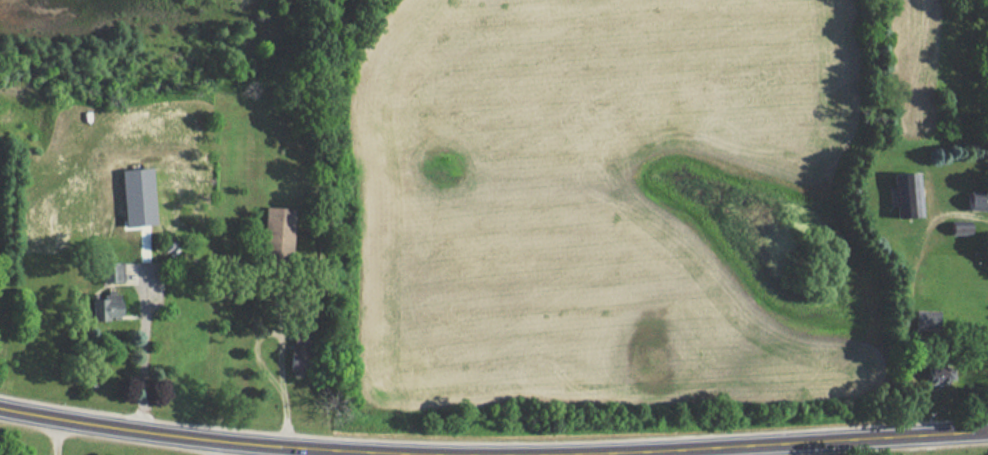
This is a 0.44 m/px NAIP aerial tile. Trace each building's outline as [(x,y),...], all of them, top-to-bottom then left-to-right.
[(915,216),(913,172),(890,173),(892,216),(915,216)] [(965,194),(964,206),(987,208),(987,196),(965,194)] [(294,207),(265,207),(264,244),(293,245),(294,207)] [(968,234),(968,223),(950,222),(950,234),(968,234)] [(96,320),(125,317),(122,287),(93,289),(96,320)] [(290,373),(309,375),(312,351),(292,349),(290,373)] [(921,367),(921,383),(946,383),(946,367),(921,367)]
